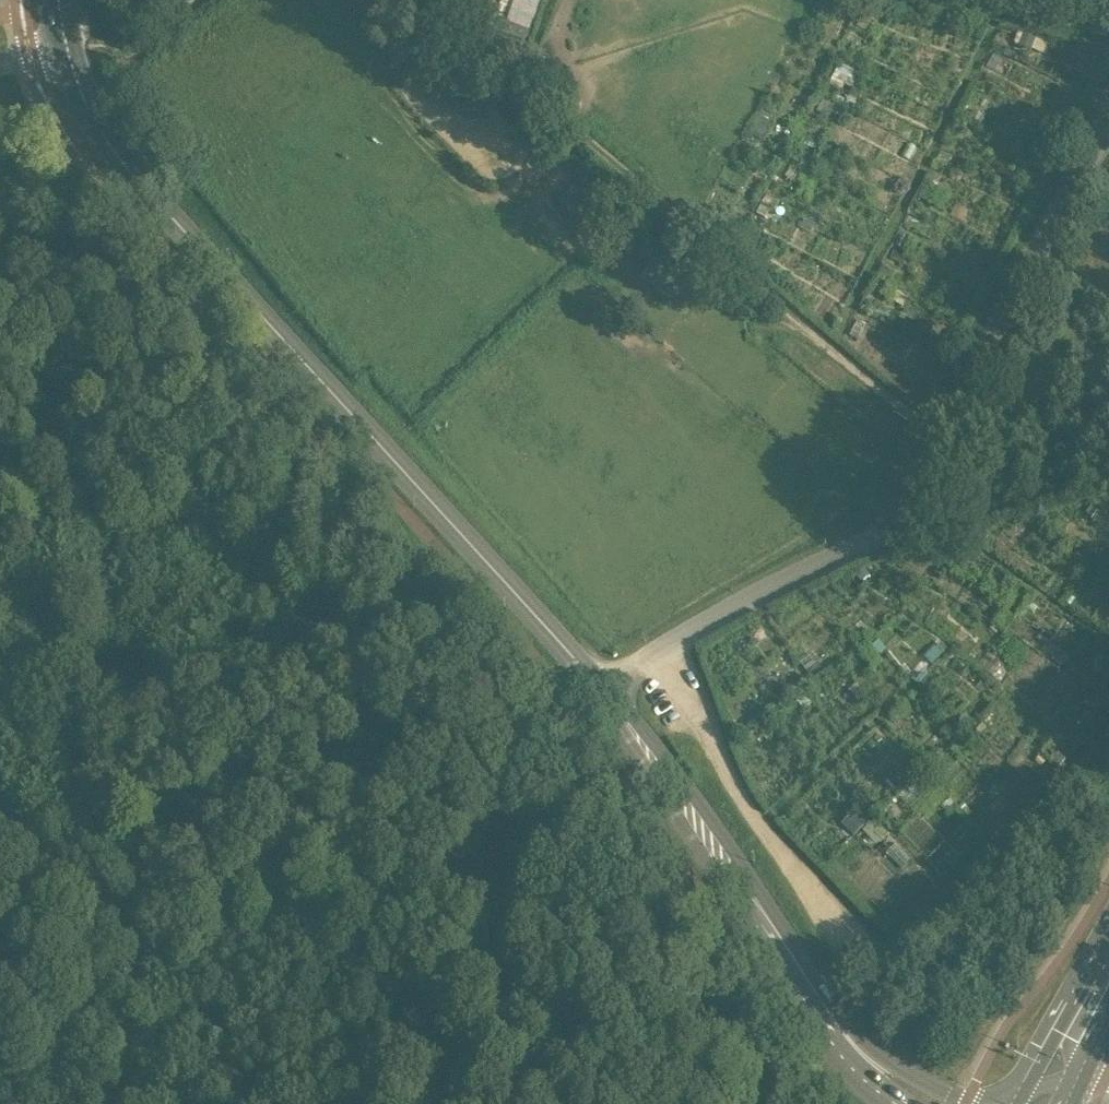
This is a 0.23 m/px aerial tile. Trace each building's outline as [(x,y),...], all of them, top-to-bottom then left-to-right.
[(502,33),(524,41),(539,0),(514,0),(502,33)]
